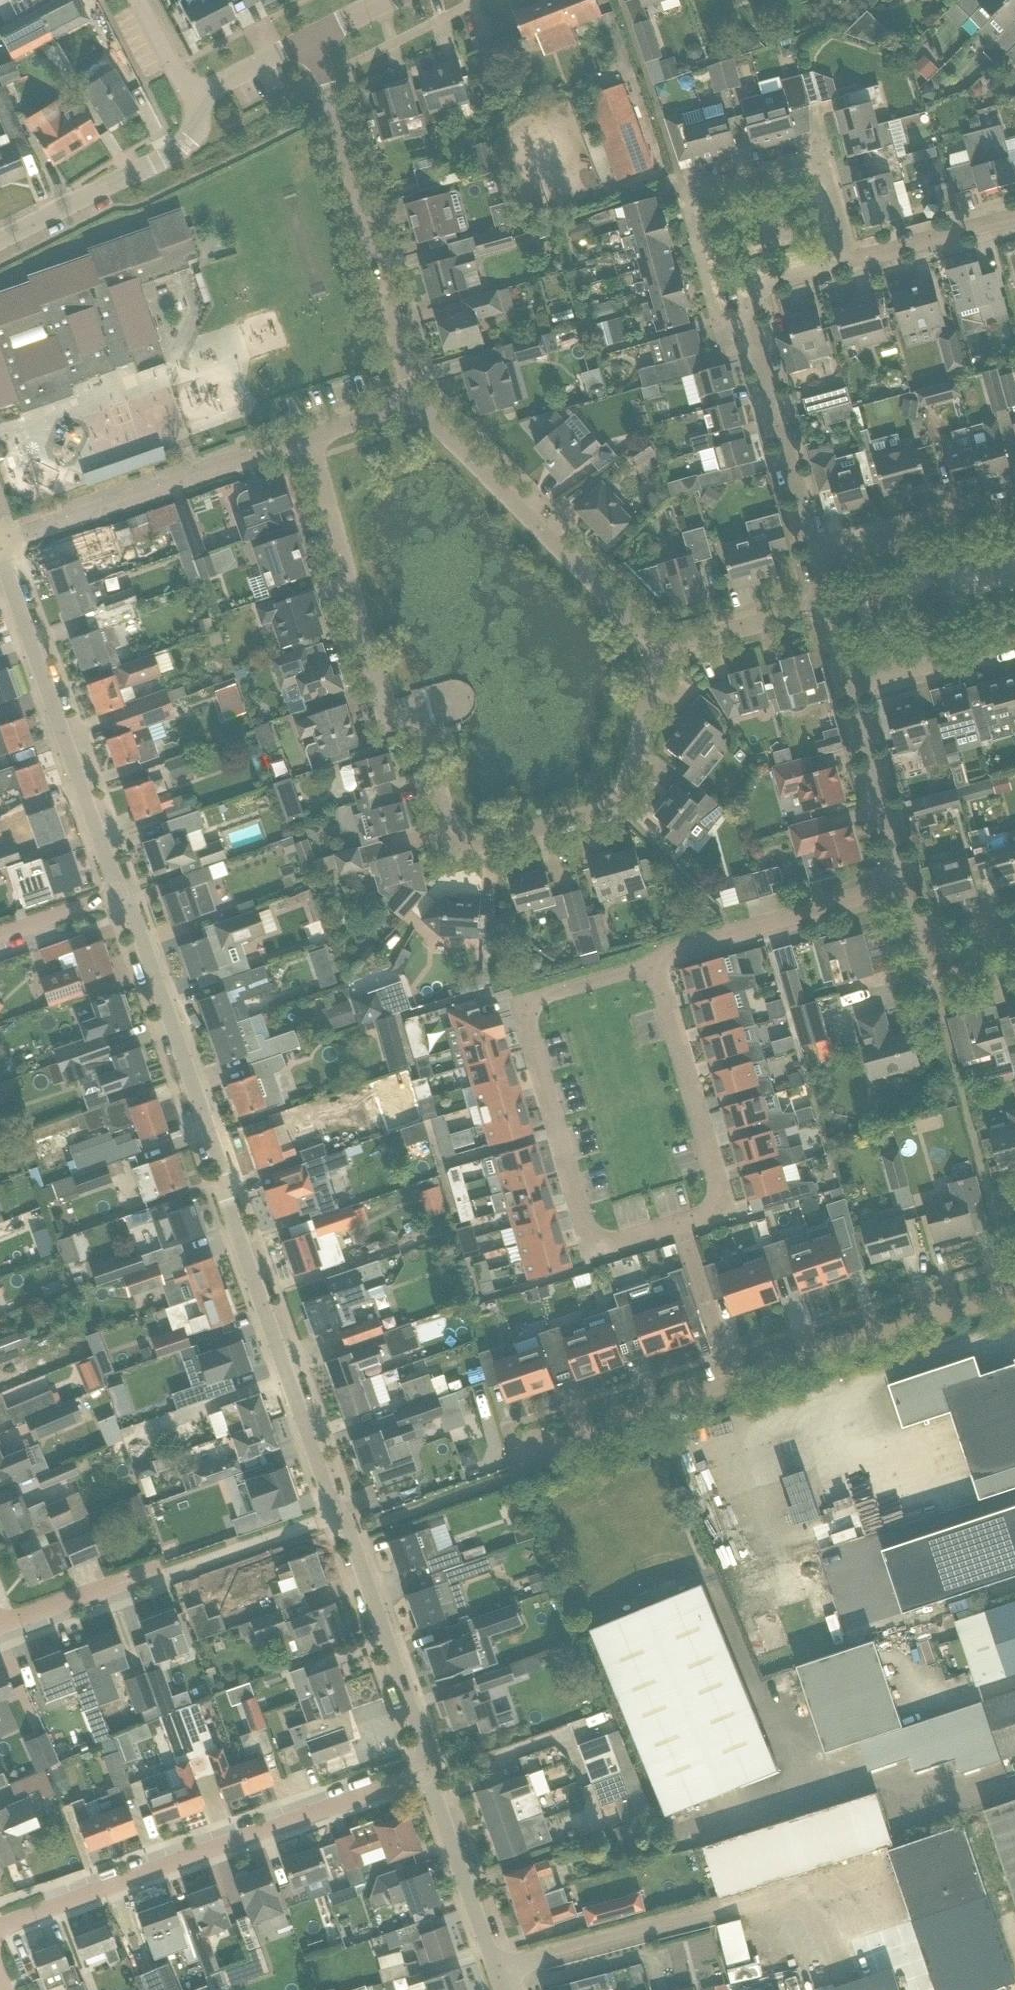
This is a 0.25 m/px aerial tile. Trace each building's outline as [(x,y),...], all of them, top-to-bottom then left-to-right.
[(9,3),(18,20),(52,3),(51,0),(7,0),(9,3)] [(77,0),(58,0),(39,10),(54,38),(88,20),(77,0)] [(202,0),(184,10),(182,10),(197,38),(236,18),(227,0),(203,0),(202,0)] [(598,3),(596,0),(551,0),(514,14),(525,41),(537,36),(545,55),(576,43),(572,31),(604,19),(598,3)] [(643,8),(662,2),(661,0),(640,0),(643,8)] [(956,3),(970,18),(981,29),(1011,0),(959,0),(956,3)] [(1014,46),(1014,0),(1011,0),(981,29),(979,31),(992,44),(995,42),(1007,54),(1014,46)] [(39,10),(0,30),(0,38),(12,60),(54,38),(39,10)] [(845,34),(874,44),(887,32),(867,12),(845,34)] [(662,58),(649,21),(634,26),(646,63),(646,64),(662,58)] [(748,29),(738,39),(751,52),(765,47),(748,29)] [(791,43),(781,46),(784,56),(794,54),(791,43)] [(925,56),(915,66),(929,80),(939,71),(925,56)] [(741,87),(733,59),(721,63),(729,90),(741,87)] [(424,89),(417,91),(422,110),(426,125),(450,119),(448,109),(470,103),(458,60),(443,65),(444,69),(420,75),(424,89)] [(0,63),(0,84),(11,81),(7,62),(0,63)] [(729,90),(721,63),(708,67),(715,94),(729,90)] [(490,64),(476,70),(484,91),(498,85),(490,64)] [(112,70),(82,89),(107,130),(138,111),(112,70)] [(822,102),(814,72),(801,75),(810,106),(822,102)] [(810,106),(801,75),(781,81),(782,90),(762,95),(776,145),(791,141),(790,138),(797,136),(790,111),(810,106)] [(374,110),(383,141),(407,134),(404,120),(419,116),(409,80),(393,84),(394,88),(374,93),(378,109),(374,110)] [(978,82),(971,88),(974,98),(980,96),(983,87),(978,82)] [(652,167),(622,85),(589,97),(619,179),(652,167)] [(878,125),(873,106),(884,103),(879,85),(847,94),(850,108),(837,112),(838,116),(836,116),(839,126),(841,126),(843,135),(878,125)] [(8,136),(21,131),(3,86),(0,88),(0,117),(8,136)] [(927,86),(923,97),(933,101),(936,95),(933,89),(927,86)] [(776,145),(762,95),(741,101),(745,115),(744,115),(753,148),(760,146),(761,149),(776,145)] [(33,133),(52,163),(96,136),(78,106),(61,116),(53,104),(26,121),(34,133),(33,133)] [(722,104),(703,109),(716,161),(732,157),(731,154),(738,152),(729,119),(726,120),(722,104)] [(983,125),(996,123),(994,108),(981,111),(983,125)] [(716,161),(703,109),(665,119),(669,133),(676,152),(690,149),(694,164),(701,162),(701,165),(716,161)] [(979,118),(970,120),(973,133),(982,130),(979,118)] [(898,157),(895,144),(889,122),(878,125),(843,135),(845,141),(843,142),(846,152),(848,151),(849,157),(870,152),(874,164),(898,157)] [(982,130),(998,188),(1014,183),(1014,180),(1014,176),(1014,175),(1014,151),(1009,153),(1006,142),(1001,125),(982,130)] [(951,168),(947,169),(951,181),(955,195),(974,189),(973,187),(978,185),(980,193),(998,188),(982,130),(973,133),(963,136),(967,151),(948,156),(951,168)] [(474,146),(481,176),(496,172),(489,142),(474,146)] [(24,175),(12,145),(0,150),(0,184),(24,175)] [(934,148),(926,150),(928,159),(936,156),(934,148)] [(897,196),(894,183),(905,180),(898,157),(874,164),(877,176),(856,182),(857,186),(855,187),(857,197),(860,196),(862,205),(897,196)] [(415,170),(421,192),(442,186),(437,165),(415,170)] [(944,168),(930,172),(934,186),(947,182),(944,168)] [(960,209),(955,195),(951,181),(947,182),(934,186),(941,214),(960,209)] [(450,193),(406,204),(410,220),(414,219),(420,243),(461,232),(450,193)] [(903,218),(897,196),(862,205),(864,212),(862,213),(865,223),(867,222),(868,228),(903,218)] [(617,221),(620,230),(666,217),(664,212),(659,213),(655,198),(624,206),(627,219),(617,221)] [(148,315),(149,312),(148,306),(145,304),(138,286),(189,268),(187,262),(197,258),(181,210),(147,222),(150,229),(87,251),(89,256),(27,278),(29,284),(0,294),(0,407),(17,401),(15,395),(30,389),(37,408),(73,395),(69,384),(99,374),(95,362),(111,357),(115,368),(133,362),(137,373),(165,363),(148,315)] [(639,247),(672,238),(666,217),(620,230),(621,233),(623,239),(626,250),(638,246),(639,247)] [(554,224),(534,231),(538,240),(557,233),(554,224)] [(584,224),(570,227),(573,240),(587,237),(584,224)] [(475,239),(480,255),(514,245),(510,230),(475,239)] [(637,257),(640,270),(672,261),(668,246),(673,244),(672,238),(639,247),(638,246),(626,250),(628,260),(637,257)] [(582,250),(575,252),(578,262),(588,259),(586,252),(582,250)] [(466,289),(462,273),(477,269),(473,254),(425,266),(429,279),(426,279),(432,299),(466,289)] [(557,257),(554,261),(554,266),(558,269),(563,269),(567,265),(566,260),(562,256),(557,257)] [(638,294),(650,291),(650,289),(683,280),(682,274),(676,276),(672,261),(640,270),(643,282),(635,284),(638,294)] [(1006,314),(997,279),(995,272),(982,276),(978,262),(973,263),(972,261),(967,261),(962,264),(962,266),(948,270),(959,313),(979,307),(983,320),(1006,314)] [(585,268),(575,271),(578,283),(589,280),(585,268)] [(893,296),(902,331),(929,323),(931,329),(945,325),(933,279),(917,283),(918,289),(893,296)] [(641,305),(643,314),(689,301),(683,280),(650,289),(650,291),(653,302),(641,305)] [(469,349),(485,344),(478,320),(503,313),(498,291),(462,301),(465,313),(438,320),(446,351),(468,345),(469,349)] [(859,341),(861,348),(888,340),(876,295),(859,299),(860,303),(835,310),(844,345),(859,341)] [(689,301),(643,314),(645,323),(655,320),(658,332),(689,324),(685,308),(690,307),(689,301)] [(604,302),(591,306),(594,318),(608,315),(604,302)] [(830,355),(818,310),(787,319),(791,334),(777,338),(778,342),(787,374),(810,368),(808,361),(830,355)] [(607,322),(596,325),(602,348),(613,345),(607,322)] [(694,373),(702,371),(698,355),(703,354),(696,329),(677,335),(661,339),(661,340),(667,362),(639,370),(643,387),(644,388),(658,384),(694,374),(694,373)] [(939,336),(948,371),(966,366),(956,332),(939,336)] [(560,351),(555,333),(543,337),(513,345),(518,363),(547,355),(547,354),(560,351)] [(524,400),(514,362),(504,365),(503,362),(464,373),(472,400),(477,398),(482,415),(503,410),(505,415),(515,412),(514,407),(515,406),(514,402),(524,400)] [(694,373),(694,374),(704,410),(735,401),(732,389),(737,388),(732,370),(727,372),(725,365),(702,371),(694,373)] [(583,384),(601,379),(597,366),(579,371),(583,384)] [(1008,409),(1000,377),(999,377),(998,370),(982,373),(993,413),(1008,409)] [(1000,377),(1008,409),(1014,407),(1014,381),(1013,373),(1000,377)] [(369,379),(371,389),(381,386),(379,376),(369,379)] [(918,393),(922,408),(962,397),(958,383),(918,393)] [(592,385),(588,391),(590,397),(596,400),(602,398),(605,393),(603,387),(598,384),(592,385)] [(661,396),(658,384),(644,388),(647,400),(661,396)] [(851,403),(846,388),(803,399),(807,414),(851,403)] [(905,401),(902,416),(916,418),(918,401),(905,399),(905,401)] [(694,453),(700,452),(699,451),(745,438),(741,426),(747,424),(742,407),(737,409),(735,401),(704,410),(710,433),(690,439),(694,453)] [(534,417),(549,436),(536,447),(554,468),(551,471),(561,484),(577,471),(604,449),(593,434),(582,442),(556,411),(537,416),(534,417)] [(987,441),(975,444),(985,481),(1012,473),(1007,454),(997,419),(982,422),(987,441)] [(868,429),(860,432),(874,485),(881,483),(885,496),(902,491),(904,496),(929,489),(918,449),(915,450),(913,443),(875,454),(868,429)] [(985,481),(975,444),(974,444),(956,448),(954,437),(943,440),(951,469),(956,488),(984,481),(985,481)] [(699,451),(700,452),(706,474),(698,476),(702,489),(707,488),(755,475),(752,463),(757,461),(752,444),(747,445),(745,438),(699,451)] [(629,454),(638,467),(657,454),(654,451),(657,449),(650,439),(629,454)] [(162,445),(81,473),(85,486),(166,458),(162,445)] [(871,505),(860,465),(839,471),(832,446),(809,452),(820,492),(833,489),(839,513),(871,505)] [(279,512),(294,507),(284,478),(249,489),(249,491),(245,492),(240,495),(238,499),(239,508),(233,510),(236,518),(244,541),(278,529),(284,527),(279,512)] [(602,482),(575,509),(609,543),(632,520),(607,494),(611,491),(602,482)] [(702,489),(698,490),(701,501),(710,506),(718,494),(707,488),(702,489)] [(189,549),(192,558),(204,554),(186,500),(174,504),(189,549)] [(778,574),(772,553),(789,548),(779,513),(746,522),(751,537),(724,545),(726,551),(724,551),(735,590),(752,585),(751,581),(778,574)] [(657,596),(658,595),(656,593),(669,589),(674,607),(703,599),(698,580),(693,563),(701,561),(701,559),(712,556),(704,527),(683,533),(689,556),(635,571),(633,569),(632,570),(657,596)] [(298,533),(254,548),(260,564),(263,575),(271,597),(290,591),(287,583),(308,576),(299,549),(303,548),(298,533)] [(47,572),(56,596),(100,579),(94,561),(106,557),(100,542),(74,551),(77,561),(47,572)] [(216,575),(210,555),(193,561),(200,581),(216,575)] [(113,612),(132,606),(136,604),(132,592),(107,600),(100,579),(56,596),(64,620),(95,609),(103,603),(107,614),(113,612)] [(324,634),(315,608),(320,607),(314,591),(295,597),(280,603),(279,599),(260,606),(255,607),(261,625),(266,623),(272,621),(281,648),(305,640),(324,634)] [(132,606),(113,612),(117,625),(136,618),(132,606)] [(112,626),(113,626),(112,625),(71,639),(81,670),(95,665),(98,672),(120,665),(113,646),(119,644),(112,626)] [(171,669),(165,649),(115,666),(118,674),(113,676),(105,678),(87,685),(97,715),(108,711),(113,723),(169,703),(165,690),(123,705),(117,688),(122,686),(123,689),(161,676),(160,673),(171,669)] [(272,660),(279,680),(286,678),(289,687),(299,684),(305,701),(328,693),(329,695),(345,690),(340,674),(334,675),(330,661),(311,668),(305,649),(272,660)] [(819,687),(809,653),(780,661),(786,681),(774,684),(774,683),(773,683),(780,711),(790,709),(793,711),(798,711),(802,709),(806,707),(808,704),(805,691),(819,687)] [(730,674),(732,681),(711,687),(730,718),(770,707),(759,667),(730,674)] [(15,682),(10,683),(5,669),(0,671),(0,702),(20,695),(15,682)] [(244,671),(236,674),(239,683),(247,681),(244,671)] [(1002,679),(1010,711),(1012,719),(1014,719),(1014,676),(1002,679)] [(983,706),(972,709),(979,735),(981,742),(993,739),(989,726),(1002,722),(999,714),(1010,711),(1002,679),(978,686),(983,706)] [(246,712),(236,684),(217,691),(228,719),(246,712)] [(979,735),(972,709),(967,689),(961,690),(960,686),(948,689),(949,693),(942,695),(948,716),(938,719),(947,752),(949,760),(951,770),(959,768),(962,763),(956,742),(979,735)] [(947,752),(938,719),(926,721),(921,701),(887,710),(897,748),(918,742),(925,766),(949,760),(947,752)] [(169,703),(113,723),(117,736),(106,740),(116,767),(137,760),(139,764),(158,757),(148,726),(174,716),(169,703)] [(308,745),(306,750),(313,770),(351,757),(349,750),(360,746),(354,727),(350,728),(343,707),(346,705),(346,704),(309,717),(310,719),(296,724),(301,739),(315,734),(317,742),(308,745)] [(684,760),(676,769),(698,787),(707,777),(702,773),(727,741),(721,737),(724,734),(691,707),(680,721),(684,724),(667,746),(684,760)] [(9,753),(32,746),(22,718),(0,725),(0,724),(0,755),(9,753)] [(276,742),(269,722),(255,727),(262,747),(276,742)] [(843,748),(838,728),(823,732),(825,739),(817,742),(820,755),(843,748)] [(354,790),(358,802),(392,793),(389,782),(397,780),(389,753),(353,763),(353,764),(343,767),(341,771),(346,789),(350,791),(354,790)] [(192,772),(186,754),(165,761),(171,779),(192,772)] [(774,768),(777,767),(774,757),(767,760),(769,769),(774,768)] [(813,773),(809,758),(774,768),(782,796),(799,791),(805,812),(845,801),(836,767),(813,773)] [(38,763),(16,770),(14,765),(0,770),(0,793),(20,786),(25,798),(47,790),(38,763)] [(163,808),(168,821),(191,813),(185,794),(171,799),(169,793),(156,797),(150,780),(123,789),(134,821),(161,811),(160,810),(163,808)] [(990,780),(970,785),(973,795),(992,790),(990,780)] [(282,781),(271,785),(278,806),(289,802),(282,781)] [(667,826),(667,827),(667,828),(666,829),(663,834),(679,847),(698,822),(709,831),(727,810),(699,788),(691,798),(675,785),(674,786),(678,789),(656,816),(666,824),(666,825),(667,826)] [(931,795),(911,801),(917,820),(936,814),(961,807),(960,802),(957,788),(931,795)] [(410,828),(402,802),(395,804),(392,793),(358,802),(361,814),(365,813),(372,839),(410,828)] [(64,838),(53,806),(26,815),(27,816),(10,822),(14,835),(31,829),(38,847),(58,840),(64,838)] [(168,821),(162,823),(166,835),(142,843),(153,875),(172,868),(180,866),(179,864),(193,860),(182,830),(202,823),(198,810),(191,813),(168,821)] [(861,861),(852,826),(829,832),(825,818),(790,827),(798,855),(815,851),(821,872),(861,861)] [(1014,866),(1014,829),(1006,832),(1010,846),(1014,866)] [(993,878),(996,887),(1008,884),(1009,886),(1014,884),(1014,866),(1010,846),(1006,832),(989,836),(984,845),(973,848),(982,881),(993,878)] [(292,837),(282,841),(287,854),(297,851),(294,843),(292,837)] [(315,858),(308,839),(294,843),(297,851),(301,863),(315,858)] [(38,847),(40,854),(61,847),(58,840),(38,847)] [(226,858),(220,842),(197,850),(202,866),(226,858)] [(20,861),(13,844),(0,849),(0,867),(20,861)] [(754,848),(751,852),(753,856),(757,859),(761,857),(764,853),(762,849),(758,846),(754,848)] [(41,856),(41,858),(42,861),(63,854),(61,847),(40,854),(41,856)] [(365,870),(359,847),(334,853),(340,877),(365,870)] [(645,881),(652,879),(656,874),(653,862),(647,859),(639,861),(636,848),(605,857),(604,853),(588,857),(600,901),(647,889),(645,881)] [(368,862),(370,867),(372,876),(382,874),(386,888),(397,897),(389,906),(403,919),(427,892),(419,862),(414,863),(411,851),(395,855),(388,857),(368,862)] [(18,895),(22,908),(52,898),(51,894),(80,884),(70,852),(63,854),(42,861),(41,858),(23,865),(29,882),(22,884),(18,895)] [(929,866),(940,905),(978,894),(967,856),(929,866)] [(214,910),(205,883),(213,880),(208,866),(172,879),(176,891),(161,897),(171,925),(199,915),(214,910)] [(509,879),(518,913),(533,909),(534,910),(545,907),(547,916),(557,914),(559,919),(570,917),(563,894),(554,897),(546,869),(509,879)] [(753,874),(760,898),(774,894),(768,869),(753,874)] [(753,874),(733,879),(740,904),(760,898),(753,874)] [(581,890),(563,894),(570,917),(574,933),(591,928),(581,890)] [(447,936),(493,939),(495,907),(481,906),(481,900),(464,899),(463,910),(456,910),(442,897),(422,920),(440,936),(443,933),(447,936)] [(673,904),(671,910),(675,916),(682,914),(685,908),(680,902),(673,904)] [(264,935),(255,910),(201,928),(204,938),(179,947),(190,978),(208,972),(209,972),(216,969),(229,964),(224,949),(264,935)] [(573,933),(579,956),(597,951),(593,934),(591,928),(574,933),(573,933)] [(609,948),(605,930),(593,934),(597,951),(609,948)] [(873,971),(863,934),(830,943),(834,958),(819,962),(822,973),(831,970),(834,982),(873,971)] [(39,980),(48,1006),(82,994),(78,983),(83,981),(83,982),(111,972),(100,941),(72,951),(78,966),(39,980)] [(39,950),(43,962),(69,953),(64,941),(39,950)] [(324,949),(309,954),(315,971),(330,965),(324,949)] [(532,955),(528,960),(530,966),(535,969),(541,968),(545,962),(543,956),(538,953),(532,955)] [(758,987),(754,974),(725,975),(721,958),(683,969),(689,992),(707,987),(710,999),(710,1000),(731,994),(758,987)] [(224,979),(228,989),(197,1000),(208,1032),(235,1022),(229,1005),(271,991),(262,965),(224,979)] [(806,1004),(796,969),(780,973),(790,1008),(806,1004)] [(376,990),(350,999),(359,1025),(385,1016),(407,1008),(398,982),(376,990)] [(103,1035),(130,1025),(125,1011),(128,1010),(123,995),(119,996),(119,994),(90,1004),(95,1017),(78,1023),(83,1039),(52,1050),(57,1063),(107,1045),(103,1035)] [(755,1025),(751,1009),(735,1009),(731,994),(710,1000),(710,999),(693,1004),(699,1027),(717,1022),(720,1033),(720,1034),(741,1028),(741,1029),(755,1025)] [(766,1004),(770,1020),(786,1016),(781,999),(766,1004)] [(354,1022),(347,1000),(315,1010),(322,1032),(354,1022)] [(806,1004),(790,1008),(801,1046),(828,1038),(817,1001),(806,1004)] [(454,1013),(462,1045),(502,1034),(499,1021),(496,1021),(495,1015),(497,1015),(496,1013),(480,1018),(477,1007),(454,1013)] [(1008,1050),(1007,1045),(1001,1022),(984,1026),(979,1010),(949,1019),(961,1063),(1008,1050)] [(865,1045),(862,1046),(871,1079),(920,1066),(911,1033),(891,1038),(884,1013),(858,1020),(865,1045)] [(399,1040),(393,1016),(376,1020),(382,1043),(399,1040)] [(235,1022),(208,1032),(219,1063),(244,1054),(260,1049),(255,1035),(249,1017),(235,1022)] [(745,1044),(741,1029),(741,1028),(720,1034),(720,1033),(703,1038),(709,1062),(727,1057),(730,1068),(730,1069),(751,1063),(751,1064),(765,1060),(760,1043),(745,1044)] [(293,1031),(263,1040),(270,1057),(281,1053),(298,1047),(293,1031)] [(503,1048),(506,1047),(502,1035),(503,1035),(502,1034),(462,1045),(467,1065),(508,1054),(507,1053),(505,1054),(503,1048)] [(796,1050),(792,1036),(772,1042),(776,1056),(796,1050)] [(148,1079),(142,1060),(144,1059),(141,1050),(139,1051),(137,1047),(111,1057),(107,1045),(57,1063),(64,1084),(96,1073),(103,1094),(122,1087),(122,1088),(148,1079)] [(270,1057),(252,1063),(247,1065),(251,1076),(227,1084),(228,1087),(224,1088),(228,1099),(231,1098),(238,1116),(250,1112),(251,1114),(276,1105),(272,1095),(276,1093),(270,1074),(280,1071),(285,1065),(281,1053),(270,1057)] [(473,1085),(513,1073),(509,1060),(507,1061),(505,1055),(508,1054),(467,1065),(473,1085)] [(433,1075),(427,1055),(413,1059),(419,1079),(433,1075)] [(988,1069),(993,1086),(1014,1079),(1014,1074),(1012,1062),(988,1069)] [(775,1094),(770,1078),(755,1078),(751,1064),(751,1063),(730,1069),(730,1068),(713,1073),(719,1096),(737,1091),(740,1103),(761,1098),(775,1094)] [(420,1121),(403,1072),(369,1083),(386,1132),(420,1121)] [(800,1072),(788,1076),(792,1089),(804,1085),(800,1072)] [(516,1093),(515,1087),(517,1086),(513,1073),(473,1085),(478,1104),(519,1093),(519,1092),(516,1093)] [(413,1088),(416,1101),(430,1097),(427,1084),(413,1088)] [(519,1093),(478,1104),(483,1124),(525,1112),(521,1099),(518,1100),(517,1094),(519,1093)] [(166,1130),(155,1098),(132,1106),(129,1097),(18,1136),(22,1146),(33,1142),(85,1124),(87,1132),(100,1127),(98,1124),(105,1121),(109,1134),(134,1125),(140,1140),(166,1130)] [(416,1101),(420,1114),(434,1110),(430,1097),(416,1101)] [(797,1126),(794,1113),(765,1113),(761,1098),(740,1103),(723,1108),(729,1131),(747,1126),(750,1137),(750,1138),(770,1132),(771,1133),(797,1126)] [(288,1109),(296,1133),(313,1126),(305,1103),(288,1109)] [(1000,1170),(1014,1166),(1014,1111),(1008,1113),(1012,1126),(990,1132),(1000,1170)] [(486,1132),(489,1145),(530,1133),(530,1132),(528,1132),(526,1126),(528,1125),(525,1112),(483,1124),(474,1127),(476,1135),(486,1132)] [(430,1117),(436,1137),(448,1134),(442,1113),(430,1117)] [(832,1114),(828,1133),(843,1136),(847,1117),(832,1114)] [(421,1122),(404,1128),(408,1142),(426,1136),(421,1122)] [(295,1154),(291,1142),(289,1143),(283,1124),(264,1130),(245,1137),(256,1169),(283,1160),(283,1159),(295,1154)] [(77,1175),(105,1165),(122,1159),(139,1152),(134,1139),(131,1140),(128,1132),(69,1153),(77,1175)] [(750,1137),(733,1142),(739,1165),(757,1160),(760,1172),(760,1173),(780,1167),(781,1168),(807,1160),(802,1144),(790,1147),(775,1148),(771,1133),(770,1132),(750,1138),(750,1137)] [(441,1155),(445,1158),(454,1155),(448,1134),(436,1137),(441,1155)] [(33,1142),(22,1146),(27,1161),(38,1157),(33,1142)] [(299,1151),(303,1163),(321,1157),(326,1155),(322,1143),(299,1151)] [(539,1162),(536,1152),(533,1152),(532,1146),(534,1146),(534,1144),(492,1156),(497,1174),(539,1162)] [(326,1172),(349,1164),(344,1149),(326,1155),(321,1157),(326,1172)] [(882,1155),(892,1190),(909,1185),(900,1150),(882,1155)] [(133,1168),(143,1203),(161,1196),(160,1194),(186,1185),(174,1153),(133,1168)] [(326,1172),(321,1157),(303,1163),(283,1170),(287,1182),(264,1190),(274,1218),(297,1210),(299,1216),(317,1210),(311,1192),(311,1191),(307,1179),(326,1172)] [(541,1180),(540,1174),(542,1173),(539,1162),(497,1174),(502,1191),(544,1180),(544,1179),(541,1180)] [(105,1165),(77,1175),(72,1177),(78,1194),(111,1182),(105,1165)] [(446,1173),(450,1187),(464,1184),(458,1166),(449,1168),(446,1173)] [(34,1189),(43,1186),(36,1167),(28,1170),(34,1189)] [(762,1210),(817,1194),(814,1182),(785,1182),(781,1168),(780,1167),(760,1173),(760,1172),(742,1177),(749,1200),(767,1195),(770,1206),(762,1209),(762,1210)] [(925,1205),(935,1241),(961,1234),(962,1237),(976,1233),(971,1214),(984,1210),(975,1176),(955,1182),(960,1199),(942,1204),(941,1201),(925,1205)] [(544,1180),(502,1191),(507,1209),(549,1197),(546,1186),(543,1187),(542,1181),(544,1180)] [(8,1181),(0,1185),(0,1190),(8,1209),(18,1205),(8,1181)] [(464,1184),(450,1187),(455,1205),(468,1201),(464,1184)] [(50,1186),(39,1190),(43,1203),(55,1199),(50,1186)] [(551,1214),(549,1208),(552,1208),(549,1197),(507,1209),(512,1226),(554,1214),(551,1214)] [(180,1243),(203,1235),(192,1204),(181,1208),(178,1198),(123,1217),(128,1230),(152,1223),(161,1249),(180,1243)] [(468,1201),(455,1205),(460,1222),(473,1218),(468,1201)] [(308,1232),(281,1241),(293,1275),(319,1267),(320,1270),(339,1263),(329,1235),(357,1225),(351,1205),(311,1219),(315,1231),(309,1233),(308,1232)] [(517,1243),(559,1231),(556,1221),(553,1221),(552,1215),(554,1215),(554,1214),(512,1226),(517,1243)] [(877,1219),(861,1223),(872,1263),(899,1255),(900,1258),(915,1254),(904,1215),(878,1223),(877,1219)] [(852,1247),(843,1220),(830,1224),(808,1232),(813,1245),(825,1283),(849,1276),(841,1251),(852,1247)] [(471,1225),(455,1229),(458,1241),(474,1237),(471,1225)] [(561,1249),(559,1243),(562,1242),(559,1231),(517,1243),(522,1261),(564,1249),(563,1248),(561,1249)] [(825,1283),(813,1245),(808,1232),(774,1243),(782,1270),(794,1266),(802,1291),(825,1283)] [(458,1241),(462,1254),(478,1249),(474,1237),(458,1241)] [(378,1242),(367,1246),(369,1254),(381,1250),(378,1242)] [(782,1270),(774,1243),(739,1255),(743,1268),(756,1306),(779,1299),(771,1274),(782,1270)] [(527,1279),(569,1267),(566,1255),(563,1256),(561,1250),(564,1249),(522,1261),(527,1279)] [(138,1251),(90,1268),(96,1286),(121,1277),(144,1269),(140,1256),(138,1251)] [(180,1303),(222,1289),(211,1257),(187,1266),(188,1267),(172,1272),(176,1286),(174,1287),(180,1303)] [(756,1306),(743,1268),(731,1272),(726,1259),(704,1266),(712,1293),(724,1289),(732,1314),(756,1306)] [(488,1270),(485,1260),(472,1264),(475,1274),(488,1270)] [(163,1283),(157,1265),(144,1269),(121,1277),(127,1293),(128,1297),(163,1285),(163,1283)] [(697,1311),(688,1284),(683,1269),(668,1274),(673,1289),(653,1296),(671,1348),(694,1341),(686,1314),(697,1311)] [(314,1334),(352,1321),(347,1306),(387,1293),(381,1275),(360,1282),(355,1270),(324,1280),(329,1294),(303,1303),(309,1319),(305,1320),(310,1332),(313,1331),(314,1334)] [(488,1270),(475,1274),(478,1284),(490,1280),(488,1270)] [(628,1287),(629,1296),(651,1292),(650,1283),(628,1287)] [(548,1295),(545,1285),(535,1288),(538,1298),(548,1295)] [(535,1288),(524,1291),(526,1299),(531,1302),(538,1299),(535,1288)] [(180,1303),(176,1305),(181,1321),(187,1319),(192,1333),(206,1329),(206,1330),(233,1320),(227,1304),(231,1302),(226,1289),(222,1290),(222,1289),(180,1303)] [(671,1348),(653,1296),(619,1307),(627,1333),(639,1330),(647,1355),(670,1348),(670,1349),(671,1348)] [(624,1363),(616,1337),(627,1333),(619,1307),(606,1311),(610,1324),(588,1332),(601,1370),(624,1363)] [(344,1346),(382,1333),(377,1319),(339,1332),(344,1346)] [(601,1370),(588,1332),(584,1319),(549,1330),(558,1357),(569,1353),(577,1378),(601,1370)] [(382,1333),(390,1357),(419,1347),(410,1323),(382,1333)] [(190,1347),(183,1329),(150,1340),(157,1358),(166,1355),(190,1347)] [(518,1355),(531,1393),(555,1386),(546,1360),(558,1357),(549,1330),(536,1334),(537,1336),(515,1343),(514,1341),(513,1342),(518,1355)] [(21,1345),(17,1333),(0,1339),(0,1353),(21,1345)] [(204,1379),(169,1391),(175,1407),(233,1387),(228,1373),(249,1366),(246,1358),(249,1357),(245,1344),(241,1345),(239,1337),(195,1352),(204,1379)] [(359,1381),(355,1370),(381,1361),(376,1345),(324,1363),(334,1390),(359,1381)] [(518,1355),(506,1359),(502,1346),(479,1353),(483,1366),(486,1380),(499,1376),(508,1401),(531,1393),(518,1355)] [(148,1347),(140,1350),(142,1358),(150,1356),(148,1347)] [(16,1349),(0,1355),(0,1370),(21,1362),(16,1349)] [(980,1500),(1014,1488),(1014,1363),(981,1375),(975,1356),(889,1384),(903,1428),(951,1412),(980,1500)] [(107,1359),(95,1364),(100,1377),(113,1372),(107,1359)] [(476,1383),(486,1380),(483,1366),(472,1369),(476,1383)] [(428,1374),(400,1383),(408,1408),(437,1398),(428,1374)] [(369,1378),(359,1381),(334,1390),(343,1417),(378,1405),(369,1378)] [(378,1431),(351,1440),(357,1459),(354,1460),(358,1470),(361,1469),(362,1472),(373,1468),(378,1483),(400,1475),(394,1458),(388,1460),(384,1449),(405,1442),(415,1438),(424,1435),(419,1422),(439,1415),(444,1431),(465,1423),(454,1392),(447,1395),(437,1398),(408,1408),(392,1413),(396,1426),(378,1432),(378,1431)] [(52,1393),(10,1411),(15,1424),(25,1420),(46,1411),(57,1406),(52,1393)] [(220,1407),(229,1434),(268,1421),(259,1394),(220,1407)] [(8,1419),(0,1399),(0,1423),(8,1419)] [(169,1412),(174,1426),(214,1413),(209,1399),(169,1412)] [(46,1411),(55,1431),(82,1420),(73,1400),(57,1406),(46,1411)] [(128,1402),(114,1407),(117,1417),(131,1412),(128,1402)] [(97,1421),(108,1445),(121,1439),(113,1414),(97,1421)] [(268,1421),(229,1434),(239,1461),(278,1448),(268,1421)] [(471,1449),(459,1453),(463,1465),(476,1461),(471,1449)] [(11,1486),(34,1477),(22,1450),(1,1459),(0,1457),(0,1484),(9,1481),(11,1486)] [(229,1476),(242,1471),(237,1456),(179,1475),(185,1492),(196,1488),(229,1476)] [(151,1461),(132,1468),(136,1479),(155,1472),(151,1461)] [(35,1477),(41,1489),(77,1474),(72,1462),(35,1477)] [(256,1511),(232,1519),(237,1536),(283,1521),(278,1505),(297,1499),(286,1467),(284,1467),(274,1471),(272,1462),(233,1475),(237,1485),(246,1482),(256,1511)] [(137,1495),(123,1500),(129,1515),(143,1509),(137,1495)] [(25,1509),(19,1496),(0,1504),(0,1519),(7,1536),(39,1522),(44,1534),(73,1521),(63,1498),(45,1505),(43,1502),(25,1509)] [(882,1550),(903,1613),(1014,1576),(1014,1506),(882,1550)] [(872,1547),(937,1527),(933,1517),(844,1544),(851,1567),(861,1564),(868,1589),(883,1584),(872,1547)] [(534,1525),(515,1531),(518,1542),(538,1536),(534,1525)] [(387,1542),(398,1573),(421,1565),(425,1576),(441,1570),(463,1562),(456,1544),(437,1551),(429,1527),(413,1532),(387,1542)] [(62,1543),(72,1566),(99,1555),(89,1531),(62,1543)] [(17,1558),(28,1585),(68,1568),(57,1541),(17,1558)] [(275,1568),(279,1580),(293,1576),(299,1593),(325,1584),(314,1552),(288,1561),(289,1563),(275,1568)] [(446,1581),(447,1586),(492,1570),(487,1554),(463,1562),(441,1570),(445,1581),(446,1581)] [(532,1575),(538,1590),(547,1586),(542,1571),(532,1575)] [(410,1609),(417,1627),(443,1618),(443,1617),(456,1612),(447,1586),(446,1581),(445,1581),(432,1586),(405,1595),(407,1600),(405,1600),(409,1610),(410,1609)] [(590,1630),(667,1815),(778,1770),(702,1584),(590,1630)] [(636,1597),(641,1609),(652,1605),(647,1592),(636,1597)] [(986,1611),(955,1622),(977,1686),(1007,1675),(1007,1676),(1014,1673),(1014,1602),(986,1611)] [(295,1638),(301,1654),(319,1647),(318,1644),(343,1635),(342,1632),(344,1629),(342,1623),(339,1622),(332,1603),(306,1612),(306,1614),(284,1622),(280,1611),(240,1625),(244,1637),(255,1634),(257,1640),(286,1630),(287,1633),(295,1638)] [(523,1623),(516,1603),(470,1618),(475,1633),(493,1627),(495,1633),(523,1623)] [(187,1610),(197,1641),(224,1631),(219,1616),(207,1620),(202,1605),(187,1610)] [(775,1608),(749,1618),(763,1654),(789,1643),(775,1608)] [(149,1646),(155,1661),(186,1650),(172,1610),(139,1622),(147,1643),(149,1646)] [(88,1644),(77,1648),(83,1666),(88,1681),(89,1680),(92,1689),(104,1685),(101,1677),(129,1667),(115,1630),(86,1641),(88,1644)] [(481,1667),(470,1637),(452,1643),(451,1641),(424,1651),(426,1654),(423,1655),(427,1666),(429,1665),(435,1680),(460,1671),(461,1675),(481,1667)] [(874,1640),(797,1665),(826,1751),(903,1725),(874,1640)] [(61,1650),(31,1661),(38,1680),(46,1702),(58,1698),(75,1691),(83,1711),(98,1705),(92,1689),(89,1680),(88,1681),(83,1666),(77,1648),(62,1653),(61,1650)] [(473,1677),(479,1692),(514,1680),(508,1664),(473,1677)] [(306,1676),(303,1667),(288,1672),(298,1700),(312,1695),(343,1684),(337,1665),(306,1676)] [(154,1699),(160,1715),(176,1710),(161,1667),(145,1673),(154,1699)] [(2,1698),(14,1693),(12,1689),(4,1671),(0,1673),(0,1699),(2,1698)] [(276,1671),(264,1676),(266,1684),(279,1680),(276,1671)] [(144,1672),(123,1680),(135,1713),(140,1712),(144,1723),(146,1723),(158,1718),(160,1717),(160,1715),(154,1699),(145,1673),(144,1673),(144,1672)] [(352,1708),(347,1695),(343,1684),(312,1695),(320,1717),(321,1718),(342,1711),(352,1708)] [(474,1690),(437,1703),(442,1716),(447,1714),(452,1728),(476,1720),(480,1731),(497,1725),(489,1700),(479,1703),(474,1690)] [(984,1702),(1003,1759),(1014,1755),(1014,1692),(984,1702)] [(240,1704),(251,1733),(265,1729),(255,1698),(240,1704)] [(982,1701),(857,1743),(859,1749),(861,1748),(869,1771),(910,1757),(915,1772),(956,1759),(961,1774),(1001,1760),(982,1701)] [(194,1705),(179,1710),(194,1751),(210,1746),(194,1705)] [(194,1751),(179,1710),(164,1715),(180,1757),(194,1751)] [(293,1744),(302,1769),(351,1752),(343,1730),(348,1728),(342,1711),(321,1718),(320,1717),(288,1729),(293,1744)] [(128,1731),(113,1738),(113,1739),(122,1763),(137,1757),(128,1731)] [(46,1732),(25,1742),(37,1770),(58,1761),(46,1732)] [(578,1745),(584,1762),(614,1751),(608,1734),(578,1745)] [(249,1760),(237,1764),(247,1793),(248,1793),(249,1796),(261,1792),(259,1789),(272,1784),(265,1765),(254,1737),(242,1741),(249,1760)] [(105,1763),(112,1783),(127,1777),(122,1763),(113,1739),(100,1744),(106,1763),(105,1763)] [(302,1769),(293,1744),(280,1749),(289,1774),(302,1769)] [(88,1749),(79,1753),(81,1760),(89,1758),(90,1754),(88,1749)] [(247,1793),(237,1764),(225,1769),(218,1749),(206,1754),(216,1783),(223,1802),(247,1793)] [(584,1762),(592,1782),(622,1771),(614,1751),(584,1762)] [(542,1765),(550,1787),(575,1778),(566,1756),(542,1765)] [(181,1784),(169,1788),(179,1817),(204,1808),(197,1789),(187,1761),(175,1765),(181,1784)] [(60,1764),(49,1768),(54,1780),(65,1776),(60,1764)] [(10,1785),(16,1798),(50,1784),(44,1770),(10,1785)] [(179,1817),(169,1788),(163,1771),(139,1780),(145,1797),(155,1825),(168,1821),(169,1824),(180,1820),(179,1817)] [(622,1771),(592,1782),(601,1807),(615,1801),(622,1822),(638,1816),(625,1779),(622,1771)] [(474,1792),(491,1841),(519,1831),(516,1823),(542,1814),(528,1774),(493,1785),(474,1792)] [(129,1814),(119,1786),(107,1790),(114,1809),(102,1814),(112,1842),(136,1832),(129,1814)] [(580,1787),(565,1793),(570,1807),(585,1802),(580,1787)] [(720,1899),(893,1844),(877,1792),(703,1846),(720,1899)] [(26,1798),(0,1809),(0,1859),(3,1865),(25,1856),(16,1835),(37,1826),(26,1798)] [(112,1842),(102,1814),(90,1818),(83,1799),(71,1803),(78,1822),(77,1823),(88,1851),(112,1842)] [(1014,1900),(1014,1799),(985,1809),(1014,1900)] [(400,1857),(419,1850),(406,1814),(375,1825),(373,1820),(349,1829),(350,1834),(334,1839),(345,1870),(359,1865),(363,1864),(359,1854),(381,1846),(387,1861),(400,1857)] [(519,1831),(491,1841),(498,1859),(540,1844),(551,1840),(542,1814),(516,1823),(519,1831)] [(936,1989),(991,1989),(1014,1982),(1014,1975),(964,1824),(888,1850),(936,1989)] [(279,1887),(286,1908),(309,1900),(303,1882),(325,1875),(316,1849),(282,1860),(290,1883),(279,1887)] [(503,1875),(513,1904),(557,1889),(547,1860),(522,1868),(503,1875)] [(359,1865),(345,1870),(351,1885),(364,1880),(359,1865)] [(276,1896),(272,1885),(265,1866),(247,1873),(246,1870),(234,1874),(235,1877),(233,1878),(240,1897),(244,1907),(244,1908),(245,1908),(251,1923),(281,1912),(275,1896),(276,1896)] [(437,1903),(436,1900),(438,1898),(436,1891),(433,1891),(426,1872),(403,1880),(399,1868),(378,1875),(369,1894),(387,1887),(392,1900),(405,1895),(411,1912),(437,1903)] [(185,1923),(194,1949),(209,1943),(206,1935),(229,1926),(214,1885),(187,1895),(195,1919),(185,1923)] [(557,1889),(513,1904),(523,1933),(575,1915),(570,1902),(562,1904),(557,1890),(557,1889)] [(338,1890),(327,1894),(331,1905),(342,1901),(338,1890)] [(623,1897),(582,1908),(588,1926),(628,1915),(623,1897)] [(170,1947),(171,1950),(184,1945),(177,1925),(178,1925),(170,1901),(137,1913),(146,1937),(153,1947),(170,1947)] [(713,1923),(724,1966),(749,1960),(738,1917),(713,1923)] [(394,1930),(399,1946),(419,1939),(423,1948),(415,1951),(420,1962),(428,1962),(454,1953),(445,1926),(433,1930),(429,1918),(394,1930)] [(115,1946),(106,1925),(73,1937),(82,1959),(103,1951),(108,1964),(119,1960),(114,1947),(115,1946)] [(58,1943),(31,1953),(40,1978),(59,1971),(65,1987),(64,1988),(65,1989),(85,1989),(82,1981),(79,1982),(73,1964),(67,1967),(58,1943)] [(269,1972),(259,1946),(246,1951),(249,1960),(220,1970),(227,1987),(269,1972)] [(132,1974),(139,1989),(179,1989),(165,1959),(132,1974)] [(378,1970),(382,1983),(409,1976),(405,1963),(378,1970)] [(462,1977),(460,1978),(457,1968),(422,1980),(426,1989),(424,1989),(467,1989),(462,1977)] [(893,1969),(829,1989),(900,1989),(893,1969)]
